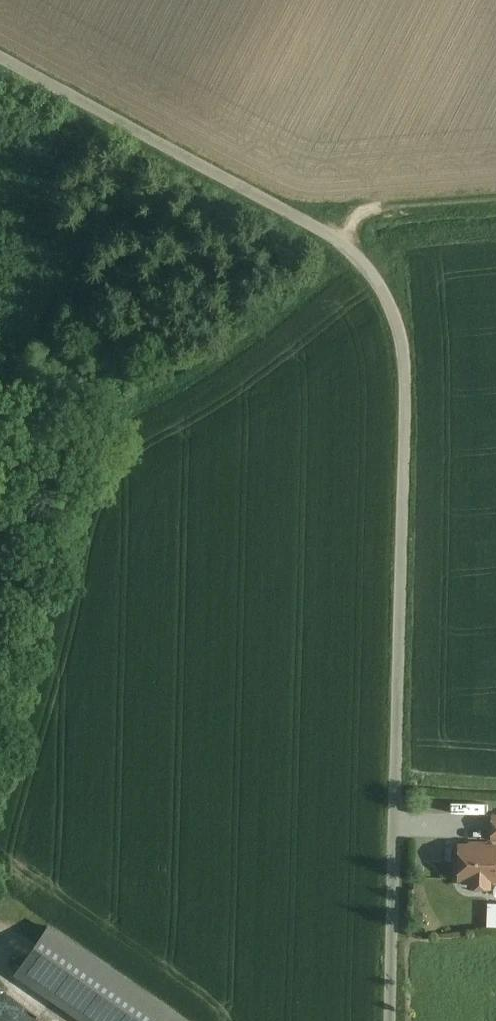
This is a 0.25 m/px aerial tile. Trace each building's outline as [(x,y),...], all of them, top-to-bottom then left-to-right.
[(460,846),(459,878),(471,878),(471,887),(488,887),(488,879),(495,879),(495,846),(460,846)] [(486,925),(495,925),(495,901),(487,901),(486,925)] [(15,975),(83,1020),(190,1020),(49,924),(15,975)] [(41,1017),(0,988),(0,1020),(38,1020),(41,1017)]
